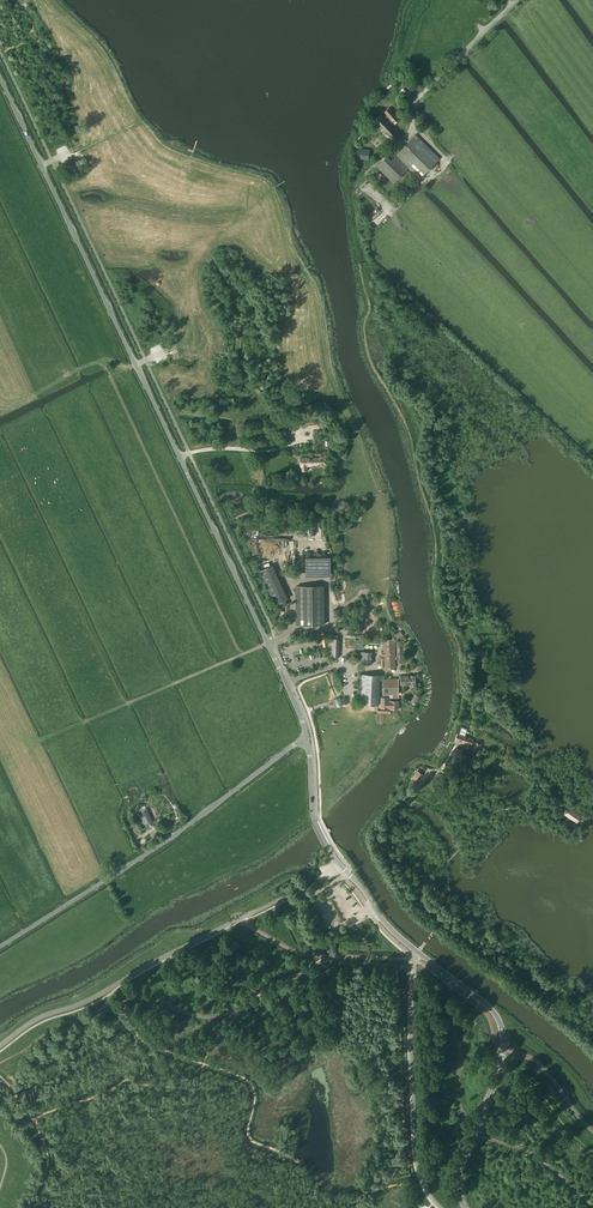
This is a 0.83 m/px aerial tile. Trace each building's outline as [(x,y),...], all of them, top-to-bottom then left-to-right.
[(413,80),(401,90),(406,96),(418,86),(413,80)] [(393,121),(392,122),(395,124),(400,119),(389,107),(383,112),(385,115),(383,117),(386,120),(389,117),(393,121)] [(386,120),(383,117),(381,114),(374,121),(381,129),(380,130),(393,143),(401,135),(391,123),(392,122),(393,121),(389,117),(386,120)] [(419,178),(439,158),(415,135),(391,160),(387,156),(377,166),(394,183),(409,168),(419,178)] [(358,149),(357,157),(364,158),(364,156),(368,156),(369,150),(358,149)] [(302,427),(315,423),(313,417),(300,420),(302,427)] [(325,464),(325,457),(319,458),(312,458),(312,457),(300,458),(301,472),(309,471),(309,466),(312,466),(312,465),(325,464)] [(330,557),(306,557),(307,575),(330,575),(330,557)] [(273,564),(260,570),(273,598),(284,593),(287,598),(289,597),(273,564)] [(297,584),(297,618),(313,618),(313,619),(323,618),(323,624),(326,624),(325,584),(297,584)] [(284,593),(273,598),(275,604),(287,598),(284,593)] [(355,639),(354,647),(362,647),(363,635),(356,635),(356,639),(355,639)] [(339,638),(333,638),(333,643),(328,643),(328,651),(335,652),(335,656),(338,657),(339,638)] [(381,659),(381,665),(385,665),(385,666),(385,668),(395,667),(395,660),(395,659),(395,655),(395,650),(395,645),(395,639),(392,639),(392,638),(386,639),(386,640),(385,640),(383,640),(384,651),(382,651),(382,656),(384,656),(384,657),(381,657),(381,659)] [(361,658),(361,663),(370,664),(370,658),(366,658),(366,651),(361,651),(361,658)] [(359,703),(358,703),(375,704),(378,704),(378,703),(379,703),(379,707),(388,707),(388,709),(398,709),(398,701),(391,701),(390,700),(388,700),(388,699),(388,697),(388,694),(393,694),(393,698),(399,698),(399,694),(398,694),(398,688),(399,688),(400,687),(400,686),(401,686),(405,686),(405,685),(411,684),(411,685),(416,685),(415,674),(409,675),(399,676),(399,678),(384,678),(384,681),(379,681),(380,675),(361,674),(359,703)] [(343,704),(340,696),(333,699),(336,706),(343,704)] [(458,733),(456,739),(458,740),(458,741),(463,743),(462,745),(466,746),(467,743),(472,745),(473,740),(465,737),(466,736),(465,736),(468,729),(461,727),(459,734),(458,733)] [(478,751),(481,744),(474,742),(472,749),(478,751)] [(417,770),(414,774),(419,779),(422,774),(417,770)] [(145,805),(138,809),(140,813),(142,819),(140,820),(140,822),(142,826),(144,828),(146,827),(147,828),(150,826),(149,823),(153,821),(147,809),(145,805)] [(580,815),(569,808),(566,814),(577,821),(580,815)]
